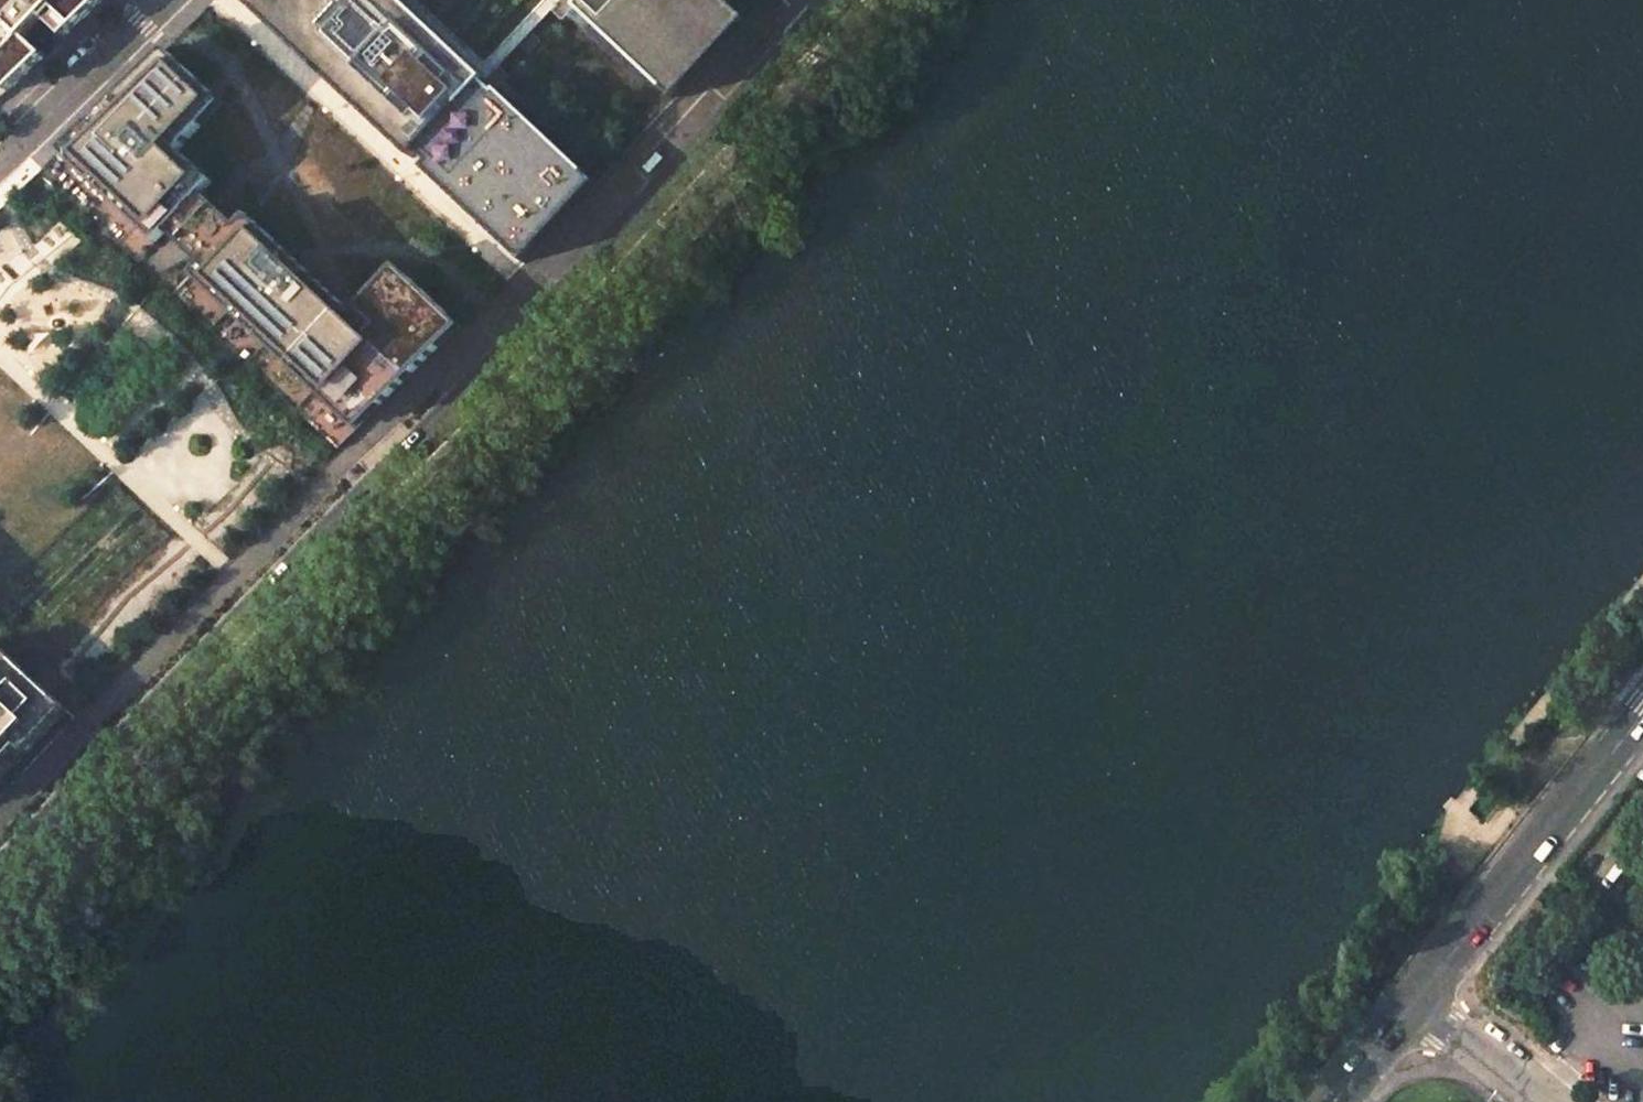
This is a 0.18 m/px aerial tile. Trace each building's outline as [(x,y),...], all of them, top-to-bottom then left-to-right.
[(7,98),(114,0),(0,0),(0,92),(7,98)] [(247,3),(445,190),(524,263),(598,183),(487,79),(560,0),(250,0),(247,3)] [(747,19),(727,0),(565,0),(674,101),(747,19)] [(98,119),(50,169),(139,257),(168,228),(201,261),(172,290),(338,453),(461,328),(411,280),(389,302),(374,288),(350,312),(248,212),(237,222),(205,190),(215,180),(182,147),(227,100),(171,45),(149,67),(98,119)] [(396,265),(374,288),(389,302),(411,280),(396,265)] [(68,712),(0,647),(0,782),(68,712)]
